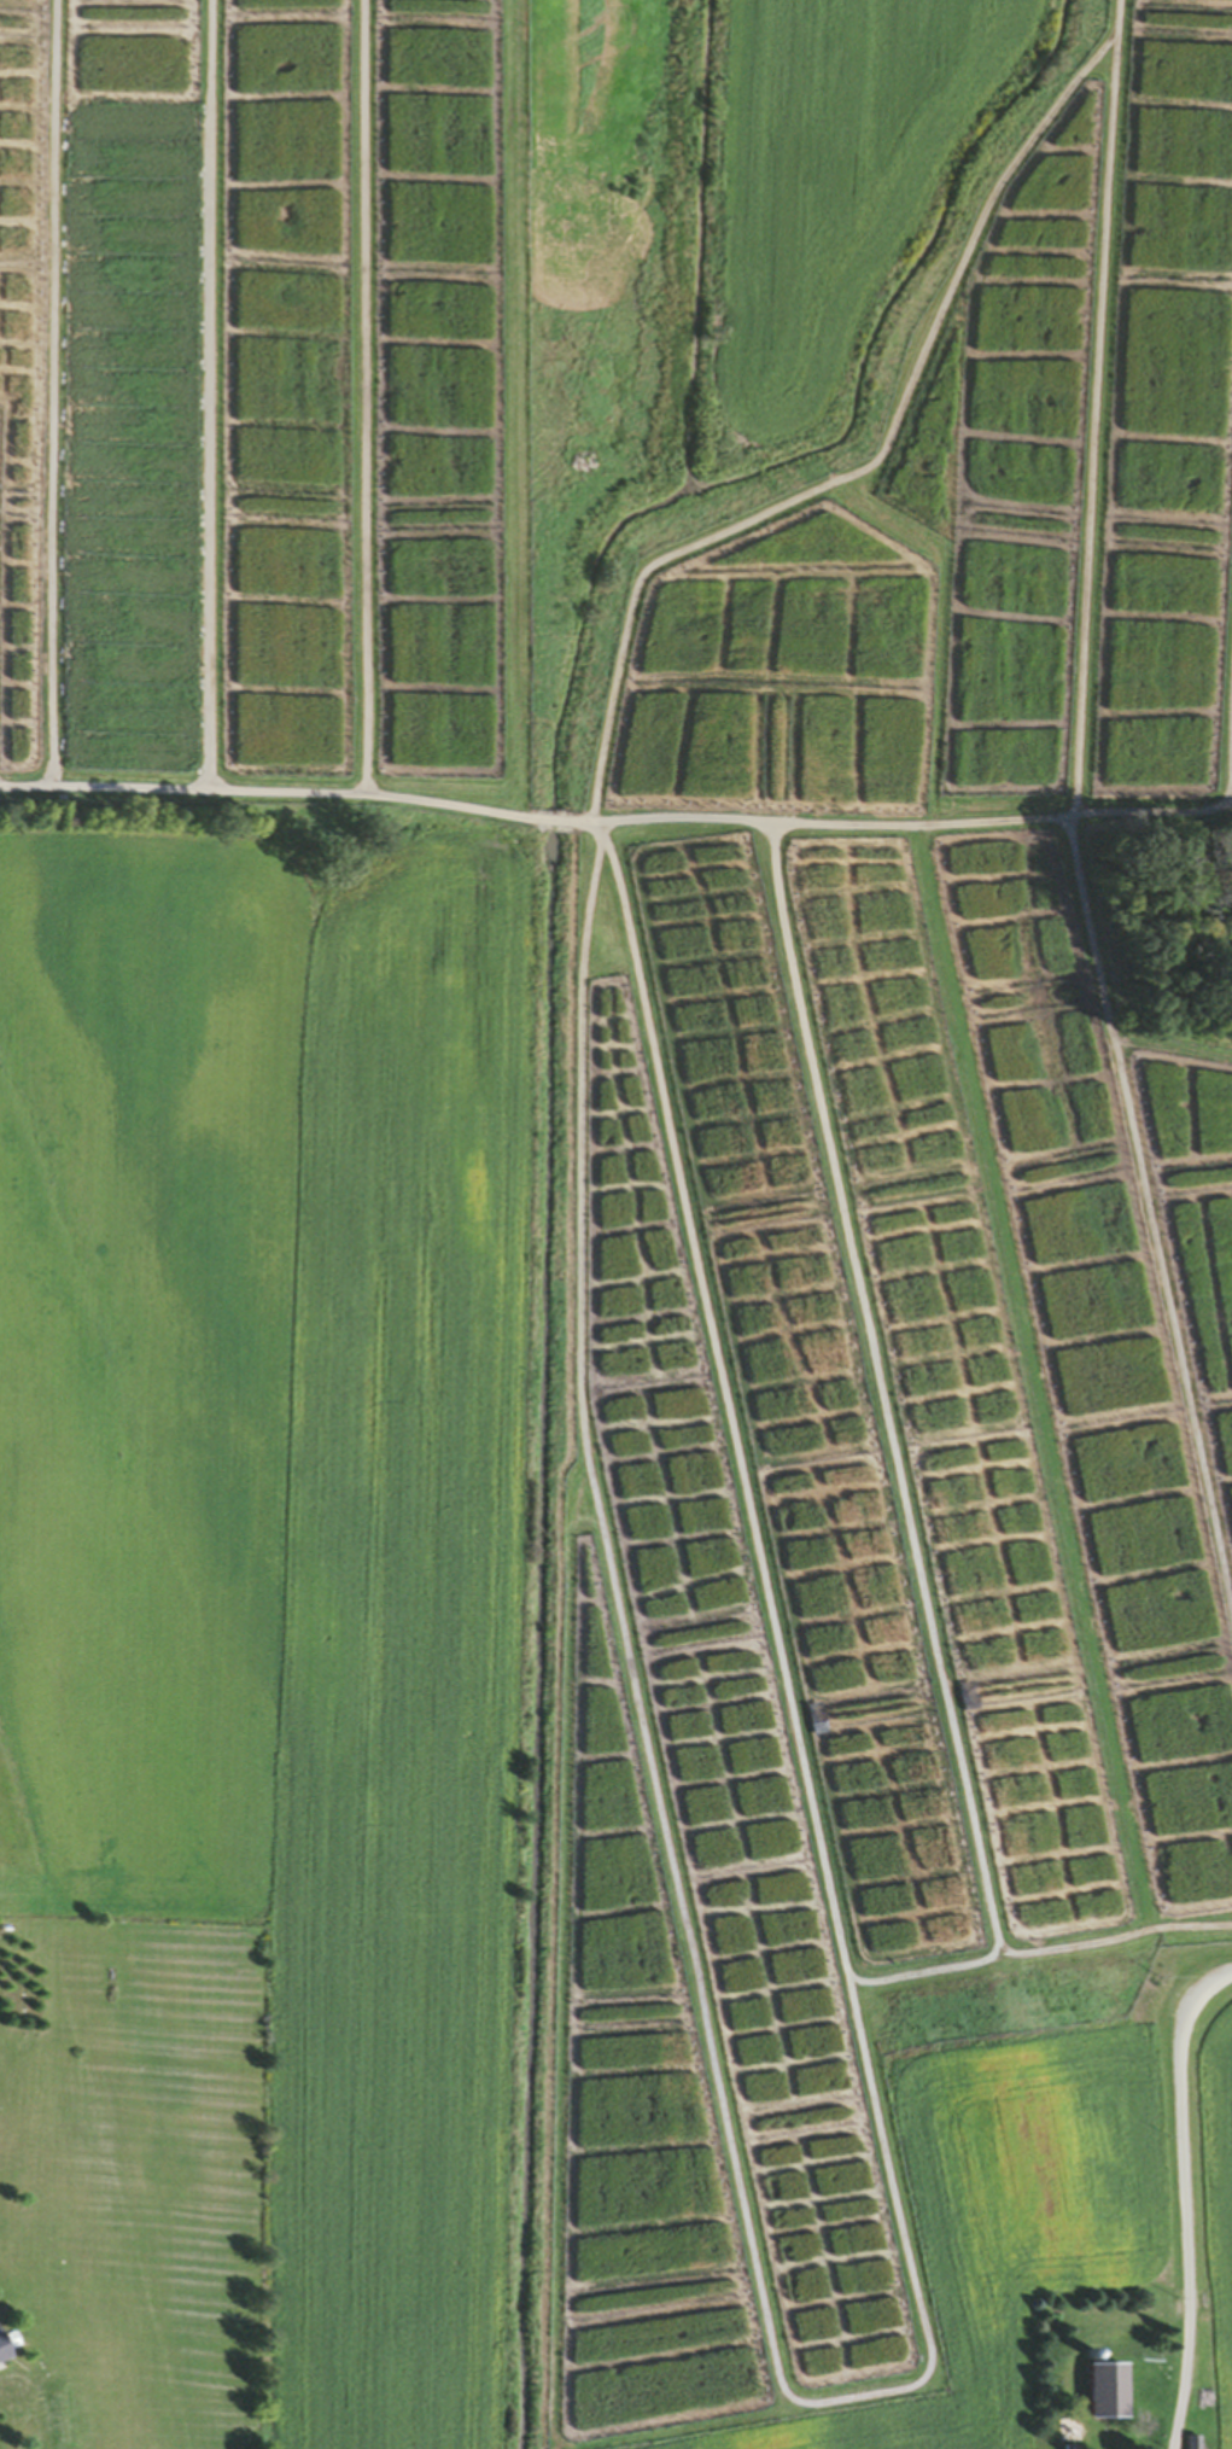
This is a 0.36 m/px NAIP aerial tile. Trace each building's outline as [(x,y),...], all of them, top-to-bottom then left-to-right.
[(8,2330),(0,2332),(0,2367),(17,2362),(8,2330)] [(1109,2415),(1104,2415),(1105,2427),(1112,2426),(1112,2415),(1140,2413),(1135,2343),(1105,2345),(1109,2415)] [(1189,2440),(1189,2448),(1201,2448),(1201,2440),(1189,2440)]
